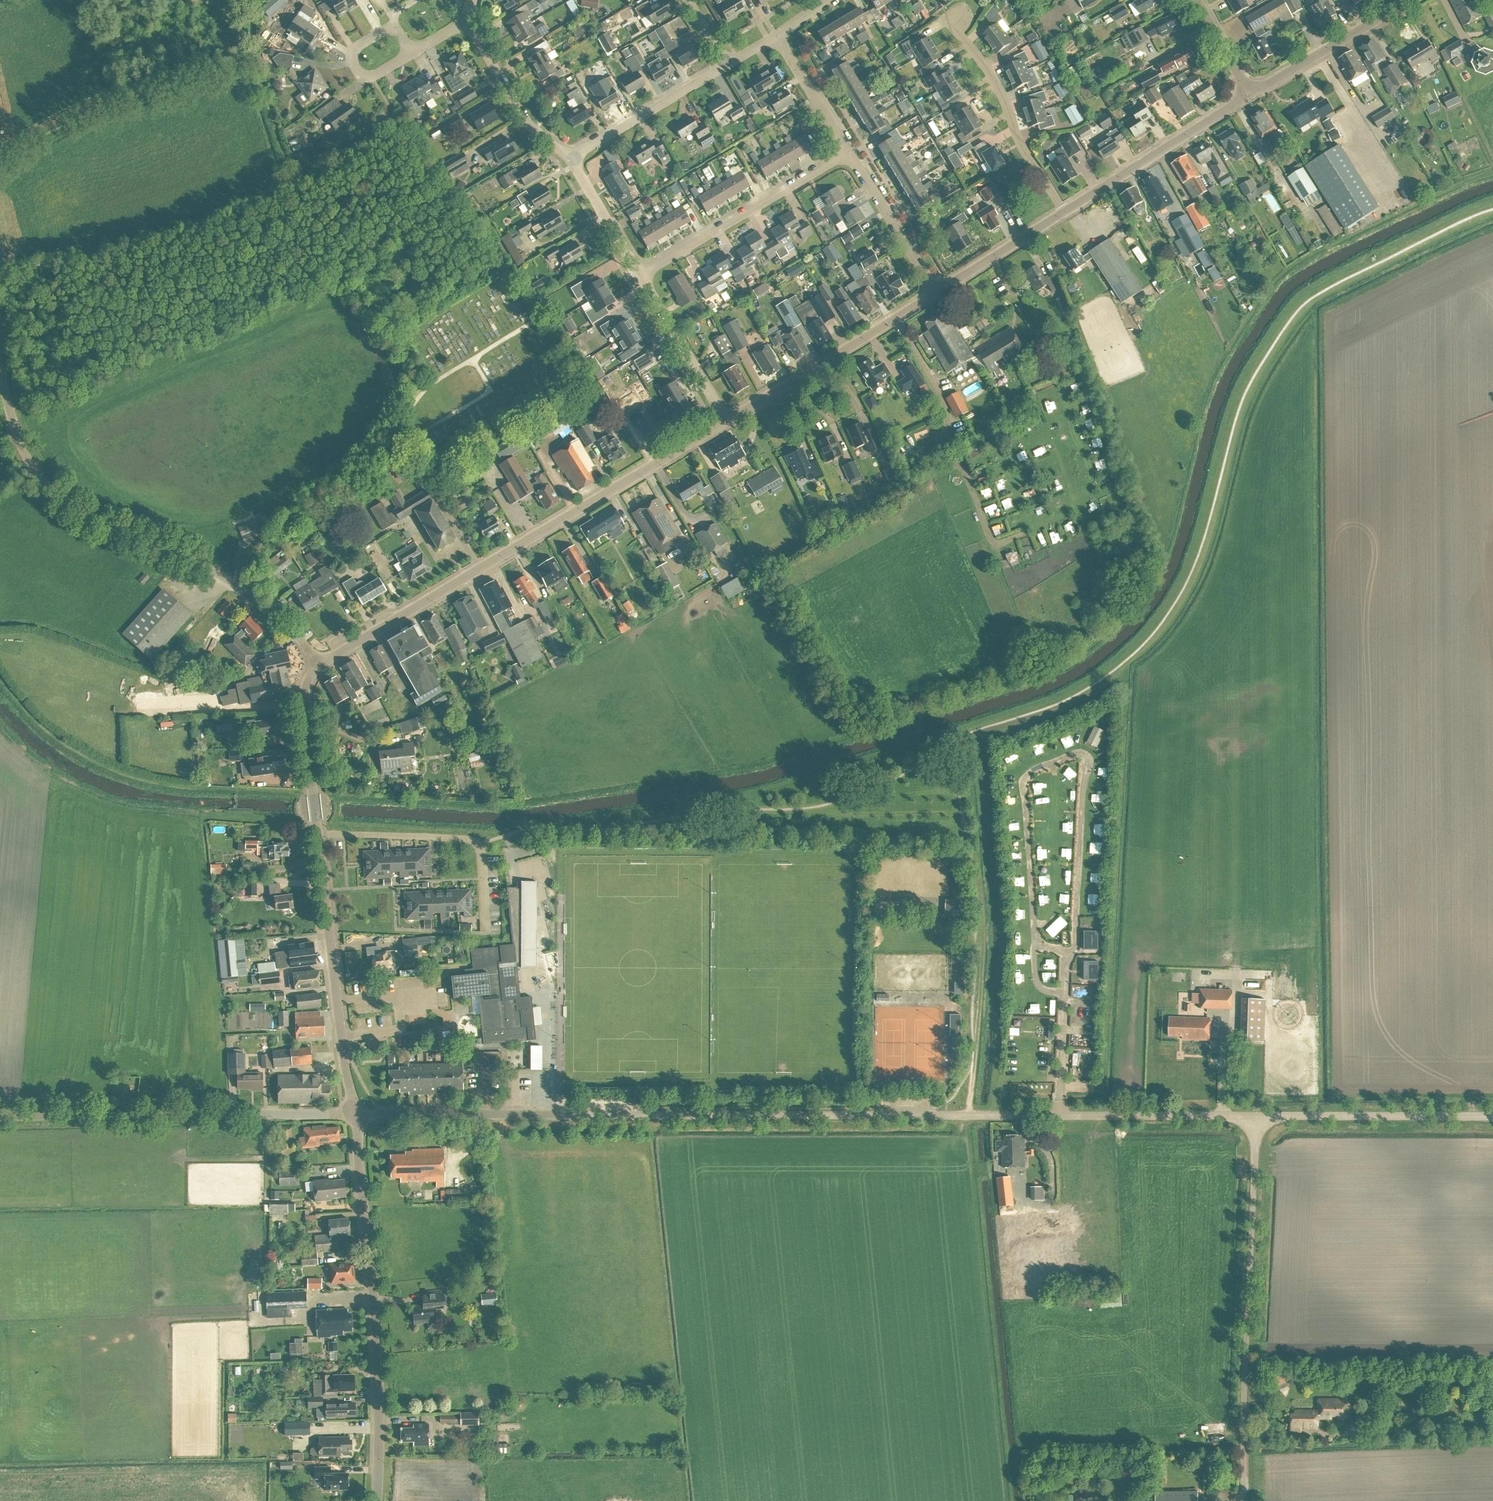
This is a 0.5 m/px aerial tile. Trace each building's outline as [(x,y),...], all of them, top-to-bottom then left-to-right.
[(261,9),(264,12),(269,18),(287,2),(285,0),(271,0),(265,6),(261,9)] [(341,0),(330,0),(329,1),(339,17),(348,12),(341,0)] [(348,12),(358,6),(354,0),(341,0),(348,12)] [(514,0),(507,0),(509,3),(505,6),(507,10),(517,5),(514,0)] [(507,23),(513,34),(530,23),(527,18),(532,15),(530,12),(538,7),(534,0),(514,12),(517,17),(507,23)] [(580,7),(592,9),(593,0),(581,0),(580,7)] [(646,29),(653,25),(672,14),(663,0),(663,1),(651,9),(647,2),(635,10),(641,21),(646,29)] [(719,7),(727,22),(733,18),(732,18),(744,11),(740,3),(745,0),(731,0),(719,7)] [(869,12),(875,22),(881,19),(879,16),(883,13),(880,8),(886,4),(884,0),(869,0),(874,8),(869,12)] [(1084,10),(1102,0),(1078,0),(1084,10)] [(1163,0),(1140,0),(1135,3),(1141,14),(1154,7),(1153,5),(1163,0)] [(1228,0),(1236,14),(1249,7),(1245,0),(1229,0),(1228,0)] [(1293,18),(1283,0),(1279,0),(1247,19),(1254,33),(1279,18),(1283,24),(1293,18)] [(1292,15),(1301,10),(1296,0),(1284,0),(1292,15)] [(1464,27),(1483,17),(1475,0),(1450,0),(1464,27)] [(1308,10),(1313,19),(1319,28),(1333,20),(1331,18),(1335,15),(1327,1),(1321,5),(1320,4),(1308,10)] [(915,6),(920,13),(921,12),(924,10),(920,3),(915,6)] [(296,46),(300,39),(310,45),(319,31),(306,22),(309,17),(311,19),(315,13),(304,6),(300,12),(302,13),(299,17),(297,16),(288,31),(291,33),(287,39),(296,46)] [(915,17),(920,13),(915,6),(911,9),(915,17)] [(1112,14),(1115,21),(1116,22),(1129,15),(1124,7),(1111,14),(1112,14)] [(856,28),(861,35),(865,42),(869,39),(865,33),(866,32),(862,25),(867,22),(869,26),(875,22),(869,12),(863,15),(859,9),(849,15),(856,28)] [(1108,25),(1115,21),(1112,14),(1104,18),(1108,25)] [(1485,19),(1492,33),(1492,14),(1485,19)] [(846,34),(856,28),(849,15),(838,21),(846,34)] [(982,35),(990,45),(1005,33),(998,24),(1003,20),(999,15),(990,22),(993,27),(982,35)] [(1180,28),(1173,16),(1164,21),(1163,20),(1155,24),(1147,29),(1152,37),(1160,33),(1163,37),(1180,28)] [(614,26),(618,21),(611,17),(608,21),(614,26)] [(896,20),(900,28),(905,25),(901,17),(896,20)] [(896,30),(900,28),(896,20),(892,23),(896,30)] [(836,40),(846,34),(838,21),(828,27),(836,40)] [(530,23),(513,34),(519,44),(529,38),(533,43),(549,33),(543,23),(533,29),(530,23)] [(586,23),(578,29),(582,36),(591,30),(586,23)] [(597,35),(604,31),(601,25),(594,29),(597,35)] [(665,49),(670,58),(675,55),(683,67),(698,58),(689,44),(680,49),(675,41),(672,43),(663,27),(654,32),(665,49)] [(836,40),(828,27),(818,34),(825,47),(836,40)] [(1134,49),(1149,41),(1142,28),(1127,36),(1134,49)] [(598,38),(607,53),(617,48),(607,32),(598,38)] [(1271,47),(1277,44),(1270,32),(1258,39),(1260,42),(1253,46),(1255,49),(1262,61),(1275,54),(1271,47)] [(1005,33),(990,45),(997,55),(1007,47),(1011,51),(1021,44),(1014,36),(1009,39),(1005,33)] [(1035,33),(1030,36),(1033,41),(1038,38),(1035,33)] [(860,45),(865,42),(861,35),(856,38),(860,45)] [(914,52),(917,58),(934,48),(928,38),(916,44),(913,38),(901,46),(907,56),(914,52)] [(1038,43),(1032,46),(1031,46),(1035,53),(1044,48),(1041,41),(1038,43)] [(1438,58),(1428,41),(1404,55),(1413,69),(1429,59),(1431,62),(1438,58)] [(1446,50),(1441,53),(1446,63),(1452,60),(1452,61),(1467,51),(1461,41),(1446,50)] [(555,51),(552,53),(549,47),(546,42),(533,49),(529,52),(532,57),(528,59),(535,71),(550,61),(558,57),(555,51)] [(1378,71),(1374,64),(1384,58),(1377,46),(1376,46),(1373,42),(1362,48),(1365,53),(1363,53),(1367,60),(1364,62),(1371,75),(1378,71)] [(840,48),(844,54),(849,51),(845,45),(840,48)] [(642,71),(640,67),(645,64),(635,47),(630,50),(634,56),(623,62),(626,68),(628,66),(634,75),(621,83),(628,95),(645,85),(638,73),(642,71)] [(839,57),(844,54),(840,48),(835,51),(839,57)] [(934,48),(917,58),(923,68),(918,71),(921,76),(932,70),(929,65),(940,58),(934,48)] [(628,49),(621,53),(625,60),(632,56),(628,49)] [(666,61),(670,58),(665,49),(656,54),(659,59),(647,66),(650,70),(649,71),(656,83),(673,73),(666,61)] [(1191,51),(1190,49),(1180,55),(1180,54),(1159,65),(1164,73),(1177,66),(1178,68),(1186,64),(1185,63),(1195,57),(1194,56),(1195,55),(1192,50),(1191,51)] [(1358,62),(1352,51),(1339,59),(1345,70),(1343,71),(1350,83),(1368,72),(1364,65),(1363,66),(1360,61),(1358,62)] [(1005,68),(1010,79),(1027,71),(1024,64),(1030,62),(1025,52),(1014,57),(1017,63),(1005,68)] [(465,61),(460,53),(451,58),(453,60),(450,61),(449,60),(444,63),(451,75),(445,79),(454,93),(465,87),(458,76),(469,69),(464,62),(465,61)] [(291,69),(293,57),(280,54),(273,59),(283,75),(291,69)] [(1491,68),(1492,62),(1490,58),(1485,56),(1479,58),(1477,64),(1480,69),(1486,71),(1491,68)] [(1456,68),(1462,64),(1459,59),(1453,62),(1456,68)] [(550,61),(535,71),(541,82),(549,77),(552,82),(565,75),(562,69),(557,72),(550,61)] [(836,78),(839,82),(853,74),(860,69),(858,65),(850,69),(846,63),(831,72),(835,79),(836,78)] [(1396,63),(1383,70),(1387,78),(1384,80),(1389,88),(1396,84),(1398,88),(1407,83),(1396,63)] [(780,81),(772,68),(766,72),(750,82),(758,94),(780,81)] [(1052,72),(1051,72),(1055,82),(1062,79),(1058,70),(1052,72)] [(303,92),(295,98),(301,107),(310,101),(317,95),(318,96),(320,94),(327,88),(315,71),(297,83),(303,92)] [(1027,71),(1010,79),(1015,90),(1027,84),(1030,90),(1040,85),(1038,79),(1032,82),(1027,71)] [(1157,71),(1141,81),(1146,92),(1163,83),(1157,71)] [(934,86),(938,92),(954,82),(948,72),(937,79),(934,74),(923,80),(929,89),(934,86)] [(1196,74),(1188,80),(1183,73),(1176,78),(1180,85),(1187,96),(1194,91),(1201,103),(1209,98),(1210,101),(1216,97),(1215,94),(1216,93),(1208,81),(1203,84),(1196,74)] [(845,93),(859,84),(867,80),(864,75),(856,80),(853,74),(839,82),(837,83),(842,90),(843,89),(845,93)] [(412,81),(425,104),(430,101),(425,94),(431,90),(434,94),(440,90),(434,80),(428,83),(423,75),(414,80),(412,81)] [(572,77),(565,81),(570,90),(577,86),(572,77)] [(617,86),(611,77),(603,82),(608,90),(595,98),(602,110),(619,100),(612,89),(617,86)] [(1418,79),(1412,82),(1415,88),(1421,84),(1418,79)] [(273,84),(272,85),(274,89),(278,89),(281,86),(279,81),(275,81),(273,84)] [(425,104),(412,81),(410,83),(401,88),(406,96),(400,100),(407,110),(413,107),(411,102),(416,99),(421,107),(425,104)] [(954,82),(938,92),(942,98),(936,101),(942,111),(952,104),(949,99),(961,92),(954,82)] [(1058,94),(1066,90),(1062,83),(1054,87),(1058,94)] [(859,84),(845,93),(844,93),(848,100),(849,99),(852,103),(865,95),(875,89),(872,85),(868,87),(863,91),(859,84)] [(1194,111),(1179,86),(1164,96),(1171,106),(1173,105),(1181,119),(1194,111)] [(1163,99),(1156,87),(1145,94),(1152,106),(1163,99)] [(456,106),(451,109),(454,114),(463,109),(462,106),(477,97),(472,89),(457,98),(458,100),(454,103),(456,106)] [(582,94),(579,89),(568,95),(571,100),(567,103),(572,112),(566,115),(573,128),(590,118),(583,106),(587,103),(582,94)] [(773,113),(775,112),(776,113),(793,103),(785,91),(769,100),(766,96),(757,101),(762,110),(769,106),(770,107),(770,109),(771,112),(773,113)] [(1022,105),(1026,116),(1044,111),(1042,104),(1048,102),(1045,92),(1033,95),(1035,101),(1022,105)] [(1443,98),(1448,109),(1461,103),(1456,92),(1443,98)] [(902,93),(896,97),(899,103),(905,99),(902,93)] [(739,97),(745,107),(751,104),(745,94),(739,97)] [(856,110),(858,114),(872,106),(880,101),(877,96),(869,101),(865,95),(852,103),(850,104),(854,111),(856,110)] [(733,122),(744,115),(739,106),(732,110),(724,96),(718,100),(718,101),(708,107),(716,120),(728,113),(733,122)] [(336,99),(315,114),(320,121),(326,117),(335,130),(343,125),(346,125),(348,124),(349,121),(356,115),(349,105),(343,109),(342,107),(340,107),(340,105),(339,105),(337,104),(335,101),(336,99)] [(908,99),(898,105),(905,117),(915,110),(908,99)] [(1315,107),(1311,99),(1301,105),(1302,107),(1290,114),(1300,129),(1321,117),(1322,119),(1333,112),(1326,100),(1315,107)] [(1142,125),(1153,118),(1142,101),(1131,107),(1136,115),(1126,121),(1137,139),(1147,132),(1142,125)] [(755,103),(747,108),(751,114),(759,110),(755,103)] [(498,120),(489,104),(470,116),(479,131),(498,120)] [(862,121),(864,125),(878,116),(886,111),(884,107),(876,112),(872,106),(858,114),(857,115),(861,121),(862,121)] [(955,120),(958,126),(975,116),(969,106),(957,113),(954,108),(944,114),(950,123),(955,120)] [(1372,118),(1379,129),(1396,119),(1389,108),(1372,118)] [(1277,129),(1265,110),(1252,118),(1256,125),(1254,126),(1262,139),(1268,135),(1275,147),(1283,142),(1275,131),(1277,129)] [(284,113),(283,117),(285,120),(289,120),(292,118),(293,115),(290,112),(287,111),(284,113)] [(1044,111),(1026,116),(1030,128),(1042,124),(1044,130),(1056,126),(1052,116),(1047,117),(1044,111)] [(439,124),(446,135),(464,125),(457,114),(439,124)] [(1097,120),(1104,130),(1114,124),(1107,114),(1097,120)] [(878,116),(864,125),(871,136),(877,132),(880,136),(891,130),(886,120),(882,123),(878,116)] [(975,116),(958,126),(962,133),(957,136),(963,145),(973,139),(970,134),(981,127),(975,116)] [(1080,116),(1073,120),(1076,125),(1083,121),(1080,116)] [(694,132),(700,141),(704,148),(715,142),(703,123),(697,127),(691,117),(681,123),(681,122),(674,127),(682,139),(694,132)] [(750,119),(746,121),(753,132),(756,129),(750,119)] [(803,132),(808,130),(802,119),(797,122),(803,132)] [(1330,119),(1323,123),(1328,133),(1335,129),(1330,119)] [(923,124),(913,130),(917,137),(927,131),(923,124)] [(427,131),(433,141),(442,136),(437,126),(427,131)] [(1117,129),(1107,135),(1101,139),(1103,143),(1096,147),(1104,160),(1121,149),(1117,143),(1123,140),(1117,129)] [(1225,150),(1228,148),(1234,158),(1239,160),(1243,157),(1245,152),(1238,142),(1240,141),(1233,129),(1218,137),(1225,150)] [(878,147),(884,157),(884,158),(898,149),(907,144),(904,140),(902,142),(895,130),(883,137),(886,142),(878,147)] [(1338,130),(1328,135),(1332,142),(1341,138),(1338,130)] [(330,144),(340,137),(336,131),(326,138),(330,144)] [(1081,151),(1071,136),(1060,143),(1063,147),(1056,152),(1060,158),(1050,164),(1064,185),(1078,176),(1066,158),(1069,156),(1070,158),(1081,151)] [(790,144),(798,159),(809,152),(801,137),(792,143),(789,137),(784,140),(788,145),(790,144)] [(517,151),(510,140),(504,144),(502,140),(483,151),(488,161),(495,157),(499,164),(508,159),(507,158),(517,151)] [(640,165),(656,155),(663,166),(671,162),(660,142),(652,147),(649,141),(632,152),(640,165)] [(988,150),(983,142),(972,149),(981,162),(983,163),(985,162),(992,173),(1005,166),(993,147),(988,150)] [(1212,146),(1210,147),(1208,143),(1194,151),(1202,166),(1212,160),(1215,164),(1211,167),(1218,180),(1229,174),(1216,153),(1212,146)] [(1455,143),(1447,146),(1450,151),(1457,147),(1455,143)] [(773,146),(777,152),(779,150),(787,165),(798,159),(790,144),(788,145),(781,149),(778,144),(773,146)] [(612,162),(622,156),(616,145),(606,151),(612,162)] [(1345,230),(1380,208),(1340,145),(1305,167),(1345,230)] [(950,147),(943,151),(947,157),(954,153),(950,147)] [(888,164),(891,168),(905,160),(904,159),(916,153),(913,149),(902,155),(898,149),(884,158),(884,157),(883,158),(887,165),(888,164)] [(763,153),(766,158),(768,157),(776,172),(787,165),(779,150),(777,152),(770,155),(767,150),(763,153)] [(1263,151),(1257,155),(1262,164),(1269,159),(1263,151)] [(463,153),(443,164),(452,180),(470,169),(466,163),(468,162),(463,153)] [(768,157),(766,158),(759,162),(754,153),(750,156),(755,165),(757,164),(765,178),(776,172),(768,157)] [(951,155),(947,158),(956,172),(963,168),(958,159),(956,156),(955,153),(951,155)] [(1200,177),(1187,155),(1172,165),(1183,185),(1184,184),(1193,200),(1207,192),(1199,178),(1200,177)] [(895,175),(897,179),(911,170),(923,163),(920,159),(908,166),(905,160),(891,168),(890,169),(894,175),(895,175)] [(617,201),(618,200),(622,206),(633,200),(629,194),(630,193),(618,172),(620,171),(615,162),(605,168),(610,177),(605,180),(617,201)] [(512,185),(512,183),(520,178),(525,187),(542,177),(534,164),(518,174),(515,169),(499,179),(505,190),(512,185)] [(1288,178),(1302,201),(1317,192),(1300,164),(1292,169),(1292,175),(1288,178)] [(705,177),(710,174),(707,168),(702,171),(705,177)] [(901,185),(903,189),(904,190),(917,181),(926,176),(923,171),(915,177),(911,170),(897,179),(896,179),(900,186),(901,185)] [(626,180),(632,177),(628,171),(623,174),(626,180)] [(725,175),(728,180),(730,179),(739,193),(750,187),(741,172),(732,177),(729,172),(725,175)] [(1157,212),(1174,203),(1167,191),(1165,193),(1157,179),(1155,180),(1153,177),(1144,181),(1151,194),(1148,196),(1157,212)] [(714,181),(718,186),(719,185),(728,200),(739,193),(730,179),(728,180),(722,184),(719,178),(714,181)] [(1252,179),(1238,186),(1244,197),(1258,190),(1252,179)] [(460,181),(456,188),(462,191),(465,184),(460,181)] [(907,196),(910,200),(924,192),(935,185),(932,181),(921,187),(917,181),(904,190),(903,189),(902,190),(906,197),(907,196)] [(704,187),(707,193),(708,192),(717,206),(728,200),(719,185),(718,186),(711,190),(708,185),(704,187)] [(980,192),(986,203),(998,195),(992,186),(987,189),(986,188),(980,192)] [(552,199),(545,187),(529,196),(526,192),(517,197),(522,206),(524,205),(528,212),(535,208),(536,209),(552,199)] [(822,209),(828,219),(840,211),(835,205),(844,199),(837,187),(820,198),(825,207),(822,209)] [(947,187),(941,190),(945,198),(951,194),(947,187)] [(708,192),(707,193),(700,196),(695,188),(691,190),(696,200),(698,199),(706,213),(717,206),(708,192)] [(1143,202),(1134,188),(1121,196),(1130,210),(1134,208),(1138,215),(1145,211),(1140,204),(1143,202)] [(910,200),(909,201),(913,208),(914,207),(916,211),(930,203),(930,202),(939,197),(936,192),(927,198),(924,192),(910,200)] [(514,201),(510,204),(513,209),(516,208),(519,206),(516,200),(514,201)] [(996,216),(993,211),(990,206),(980,213),(975,204),(969,208),(974,217),(977,215),(983,224),(985,223),(991,231),(993,232),(994,232),(998,229),(998,227),(999,226),(993,218),(996,216)] [(637,206),(629,211),(626,213),(632,222),(642,215),(637,206)] [(1186,210),(1195,227),(1204,222),(1197,209),(1195,206),(1186,210)] [(666,209),(669,215),(671,213),(680,228),(691,222),(682,207),(673,212),(670,207),(666,209)] [(840,211),(828,219),(833,227),(843,222),(848,230),(865,219),(857,207),(843,216),(840,211)] [(536,225),(540,232),(535,234),(538,239),(553,230),(557,236),(568,230),(557,211),(540,221),(541,222),(536,225)] [(779,219),(782,225),(789,236),(798,231),(803,240),(813,234),(806,222),(799,227),(790,212),(779,219)] [(655,216),(658,221),(660,220),(669,235),(680,228),(671,213),(669,215),(662,219),(659,213),(655,216)] [(954,253),(954,254),(979,238),(971,242),(960,225),(967,220),(963,213),(947,223),(948,223),(952,229),(943,235),(943,236),(946,234),(957,251),(954,253)] [(814,218),(817,224),(824,219),(820,214),(814,218)] [(1205,247),(1187,214),(1172,223),(1190,255),(1205,247)] [(1287,215),(1280,219),(1288,231),(1294,227),(1287,215)] [(644,222),(647,227),(649,226),(658,241),(669,235),(660,220),(658,221),(652,225),(649,220),(644,222)] [(519,237),(533,229),(528,221),(515,229),(519,237)] [(649,226),(647,227),(641,231),(636,223),(631,225),(637,235),(639,234),(647,247),(658,241),(649,226)] [(770,244),(777,255),(779,259),(788,253),(784,247),(792,242),(789,236),(782,225),(770,232),(775,241),(770,244)] [(859,226),(849,232),(853,239),(863,233),(859,226)] [(745,239),(748,245),(755,256),(763,251),(769,260),(777,255),(770,244),(765,247),(756,232),(745,239)] [(1144,290),(1111,240),(1090,253),(1083,258),(1077,249),(1064,257),(1074,272),(1087,264),(1086,263),(1094,258),(1123,303),(1144,290)] [(1323,247),(1320,241),(1314,243),(1317,250),(1323,247)] [(583,255),(575,242),(558,252),(555,248),(545,254),(549,262),(560,256),(565,266),(583,255)] [(760,265),(755,256),(748,245),(736,252),(741,261),(736,264),(745,279),(754,274),(750,267),(758,262),(760,265)] [(822,251),(827,258),(835,252),(831,245),(822,251)] [(867,249),(853,258),(860,268),(873,260),(867,249)] [(730,271),(735,280),(737,283),(745,279),(736,264),(731,267),(722,252),(710,259),(714,265),(721,276),(730,271)] [(823,259),(820,254),(815,257),(818,262),(823,259)] [(800,263),(793,267),(797,274),(804,270),(800,263)] [(871,264),(860,271),(871,286),(877,283),(880,288),(879,289),(882,294),(883,294),(889,302),(894,299),(895,300),(898,297),(898,296),(900,295),(896,289),(902,286),(895,275),(894,275),(896,277),(891,280),(886,273),(880,277),(871,264)] [(726,285),(721,276),(714,265),(702,272),(707,281),(698,286),(705,298),(717,290),(715,287),(724,282),(726,285)] [(856,265),(847,270),(855,282),(861,292),(853,297),(861,311),(862,310),(867,317),(880,309),(873,300),(875,299),(868,288),(871,286),(864,277),(863,277),(856,265)] [(1045,278),(1037,265),(1024,273),(1036,293),(1048,286),(1053,293),(1058,290),(1050,275),(1045,278)] [(1215,267),(1208,271),(1214,283),(1221,279),(1215,267)] [(696,299),(682,275),(669,283),(680,300),(678,302),(681,307),(696,299)] [(544,276),(532,284),(536,292),(548,284),(544,276)] [(588,303),(610,289),(604,279),(581,292),(577,286),(567,291),(575,304),(584,298),(588,303)] [(753,291),(757,299),(770,292),(765,284),(753,291)] [(824,284),(818,288),(827,302),(834,298),(824,284)] [(1071,285),(1067,288),(1072,295),(1076,292),(1071,285)] [(835,292),(838,297),(843,305),(838,308),(849,327),(861,319),(849,301),(844,294),(841,288),(835,292)] [(616,300),(610,289),(588,303),(590,308),(581,314),(588,327),(598,321),(594,314),(616,300)] [(820,293),(794,309),(805,327),(813,340),(815,339),(819,347),(832,339),(823,324),(835,317),(820,293)] [(1063,309),(1068,306),(1066,303),(1067,303),(1062,296),(1057,300),(1061,307),(1063,309)] [(807,335),(786,300),(785,301),(776,307),(790,331),(782,336),(780,333),(770,338),(775,347),(784,342),(789,351),(790,350),(796,360),(808,353),(802,343),(803,342),(801,338),(807,335)] [(1209,301),(1205,304),(1210,313),(1214,310),(1209,301)] [(685,316),(689,323),(702,315),(698,309),(685,316)] [(930,330),(925,334),(949,373),(981,355),(991,374),(994,372),(997,376),(998,378),(1003,375),(1002,372),(1000,369),(1020,357),(1023,363),(1030,358),(1027,353),(1012,328),(972,351),(958,328),(956,329),(950,319),(948,320),(944,313),(926,324),(930,330)] [(986,316),(975,321),(982,334),(992,328),(986,316)] [(617,341),(633,331),(632,328),(633,327),(629,321),(628,322),(627,320),(616,326),(612,319),(600,327),(607,338),(612,334),(617,341)] [(734,321),(722,327),(729,339),(741,333),(734,321)] [(572,324),(566,327),(570,333),(575,330),(572,324)] [(633,331),(617,341),(623,352),(617,355),(622,363),(638,352),(634,346),(640,342),(639,340),(640,339),(636,333),(635,334),(633,331)] [(740,364),(725,336),(715,342),(722,356),(724,355),(732,368),(723,374),(735,394),(748,386),(735,367),(740,364)] [(773,355),(767,346),(753,355),(763,373),(765,372),(768,377),(780,370),(774,359),(773,355)] [(647,353),(633,361),(640,372),(653,363),(647,353)] [(593,358),(587,362),(590,367),(596,363),(593,358)] [(865,380),(867,382),(872,390),(884,382),(883,380),(891,375),(887,369),(884,364),(875,369),(869,360),(857,367),(863,376),(862,377),(864,381),(865,380)] [(924,383),(912,365),(901,372),(905,378),(896,385),(901,393),(911,387),(913,390),(924,383)] [(600,370),(595,374),(598,379),(603,375),(600,370)] [(668,386),(659,391),(670,410),(675,418),(691,408),(675,382),(668,386)] [(641,383),(633,387),(642,402),(650,397),(641,383)] [(956,393),(946,399),(955,415),(965,410),(956,393)] [(872,407),(878,404),(875,395),(869,397),(872,407)] [(650,413),(633,424),(638,431),(640,430),(647,441),(661,432),(650,413)] [(867,436),(861,423),(847,429),(855,448),(865,444),(869,453),(881,448),(875,433),(867,436)] [(587,424),(576,431),(586,447),(596,440),(587,424)] [(564,473),(569,481),(571,480),(578,492),(602,478),(594,466),(594,467),(571,429),(559,436),(555,439),(560,448),(556,450),(558,452),(552,456),(559,468),(560,468),(563,473),(564,473)] [(612,434),(605,438),(599,442),(605,452),(604,452),(611,463),(618,459),(618,460),(626,455),(612,434)] [(843,456),(834,435),(819,442),(822,448),(820,449),(826,463),(843,456)] [(728,466),(729,469),(739,463),(738,460),(745,456),(741,449),(743,447),(739,441),(737,442),(734,436),(709,451),(721,471),(728,466)] [(511,438),(493,449),(501,461),(518,451),(519,450),(511,438)] [(808,465),(802,451),(796,454),(795,452),(784,457),(788,467),(791,465),(796,477),(804,474),(805,476),(806,475),(809,481),(821,475),(815,462),(808,465)] [(546,510),(559,502),(549,486),(548,487),(541,475),(535,478),(537,482),(531,486),(513,457),(499,465),(510,483),(501,488),(511,505),(534,491),(546,510)] [(756,457),(750,461),(756,472),(762,468),(756,457)] [(855,461),(842,466),(849,481),(850,481),(852,486),(863,481),(860,476),(861,476),(855,461)] [(428,475),(433,470),(427,463),(422,468),(428,475)] [(888,474),(885,475),(888,482),(898,478),(893,466),(886,470),(888,474)] [(756,498),(782,482),(774,467),(764,473),(758,476),(747,483),(756,498)] [(721,473),(710,479),(724,503),(735,497),(721,473)] [(707,495),(703,489),(696,477),(685,484),(684,483),(675,489),(683,502),(698,493),(701,498),(707,495)] [(394,524),(400,521),(415,512),(438,550),(455,540),(432,502),(433,501),(426,491),(405,503),(399,492),(390,498),(397,509),(394,511),(389,514),(381,502),(370,509),(383,531),(394,524)] [(844,495),(836,498),(843,514),(855,509),(852,503),(848,504),(844,495)] [(680,535),(658,499),(632,514),(654,550),(680,535)] [(458,515),(469,509),(464,500),(453,507),(458,515)] [(485,539),(501,530),(492,514),(497,510),(491,500),(483,505),(491,519),(477,526),(485,539)] [(833,503),(826,506),(831,516),(837,513),(833,503)] [(606,533),(607,535),(624,524),(611,504),(591,517),(593,519),(579,528),(589,543),(606,533)] [(722,520),(727,517),(721,505),(715,508),(722,520)] [(335,509),(329,513),(337,527),(344,523),(335,509)] [(244,544),(263,538),(258,522),(239,528),(244,544)] [(705,556),(714,552),(718,559),(728,554),(723,546),(727,543),(716,524),(694,537),(705,556)] [(311,544),(308,540),(309,539),(307,535),(296,542),(299,546),(301,544),(303,548),(311,544)] [(395,555),(402,566),(401,567),(405,572),(400,575),(403,581),(408,578),(411,582),(432,569),(423,554),(422,554),(415,543),(395,555)] [(578,577),(588,571),(574,547),(563,553),(578,577)] [(305,557),(310,567),(321,562),(315,551),(305,557)] [(271,566),(277,574),(287,567),(281,559),(271,566)] [(563,577),(553,559),(545,564),(544,562),(539,565),(540,567),(536,569),(547,587),(552,584),(557,593),(568,587),(562,577),(563,577)] [(731,565),(738,576),(747,571),(740,560),(731,565)] [(666,563),(655,568),(667,592),(679,585),(666,563)] [(322,577),(309,585),(295,593),(306,612),(321,603),(318,600),(339,587),(341,591),(327,566),(318,571),(322,577)] [(145,574),(138,581),(143,585),(144,585),(150,578),(145,574)] [(538,607),(544,619),(548,626),(555,622),(544,601),(539,604),(537,601),(538,601),(532,591),(535,589),(531,582),(529,583),(525,576),(514,583),(523,597),(525,595),(531,605),(532,604),(535,609),(538,607)] [(601,577),(590,583),(602,603),(612,597),(601,577)] [(352,600),(357,597),(362,606),(387,591),(379,579),(366,586),(364,583),(360,581),(356,584),(353,578),(342,584),(352,600)] [(493,617),(499,627),(502,634),(503,633),(522,669),(543,658),(524,621),(513,627),(508,619),(514,616),(510,608),(512,607),(502,588),(500,589),(496,581),(479,589),(493,616),(493,617)] [(721,589),(727,600),(738,593),(732,583),(721,589)] [(163,590),(123,635),(151,659),(190,615),(163,590)] [(458,621),(467,637),(476,632),(487,627),(474,602),(472,603),(469,596),(454,604),(462,619),(458,621)] [(569,597),(562,601),(565,606),(572,602),(569,597)] [(629,601),(622,605),(628,614),(634,609),(629,601)] [(224,619),(234,609),(227,602),(217,612),(224,619)] [(460,664),(469,660),(465,648),(459,635),(454,625),(445,630),(441,622),(439,623),(435,615),(421,622),(435,646),(448,638),(449,641),(460,664)] [(534,616),(528,619),(534,629),(539,627),(534,616)] [(264,632),(250,617),(239,627),(242,630),(235,636),(235,635),(224,645),(244,666),(255,656),(239,640),(246,634),(254,642),(264,632)] [(403,630),(404,632),(387,642),(416,692),(410,695),(417,708),(431,700),(435,707),(447,700),(438,684),(440,683),(432,663),(436,660),(415,623),(403,630)] [(502,635),(482,644),(486,653),(506,644),(502,635)] [(387,670),(390,675),(387,677),(389,682),(396,678),(394,673),(395,672),(381,646),(370,652),(376,663),(374,663),(381,674),(387,670)] [(249,684),(248,682),(236,685),(237,688),(228,690),(229,696),(221,698),(223,706),(230,705),(240,703),(241,705),(253,703),(261,701),(262,706),(274,703),(273,698),(292,694),(288,675),(289,675),(288,671),(292,670),(287,651),(264,656),(266,661),(257,663),(260,673),(261,673),(262,677),(250,680),(251,683),(249,684)] [(441,653),(435,656),(438,662),(436,663),(440,673),(449,669),(441,653)] [(358,697),(356,694),(355,692),(367,685),(354,661),(340,668),(348,681),(343,683),(353,700),(358,697)] [(516,664),(510,667),(515,678),(514,679),(517,685),(524,681),(516,664)] [(349,698),(336,677),(325,683),(337,705),(349,698)] [(366,691),(373,702),(381,698),(375,686),(366,691)] [(343,709),(332,713),(336,724),(348,720),(343,709)] [(401,736),(414,732),(427,728),(423,716),(398,726),(401,736)] [(231,717),(214,720),(216,733),(233,731),(231,717)] [(280,734),(278,720),(255,723),(257,737),(280,734)] [(461,739),(454,740),(455,751),(462,750),(461,739)] [(400,768),(401,774),(412,772),(410,758),(415,758),(413,744),(403,745),(403,750),(379,753),(382,771),(400,768)] [(229,751),(229,762),(242,761),(241,751),(229,751)] [(480,760),(478,752),(467,756),(469,763),(480,760)] [(281,757),(273,758),(272,757),(249,760),(250,766),(252,777),(273,774),(272,767),(282,766),(284,763),(283,759),(281,757)] [(262,856),(262,859),(262,860),(269,860),(269,861),(278,861),(278,858),(288,858),(288,848),(287,848),(287,844),(272,844),(272,848),(269,848),(269,849),(257,849),(257,842),(246,842),(246,853),(256,853),(256,856),(262,856)] [(429,850),(416,851),(417,871),(423,870),(423,876),(430,876),(429,850)] [(390,852),(390,865),(390,872),(391,872),(400,871),(400,877),(404,877),(403,851),(390,852)] [(416,851),(403,851),(404,877),(408,877),(408,871),(417,871),(416,851)] [(390,852),(364,853),(364,866),(390,865),(390,852)] [(247,875),(256,875),(256,863),(247,863),(247,875)] [(220,865),(210,865),(211,867),(211,877),(212,877),(227,877),(227,871),(226,865),(220,865)] [(390,872),(390,865),(364,866),(365,879),(391,878),(391,872),(390,872)] [(512,947),(471,951),(473,970),(465,971),(465,976),(451,978),(453,1000),(479,997),(484,1045),(520,1041),(520,1042),(536,1040),(531,997),(520,998),(517,965),(520,965),(520,968),(535,968),(536,882),(521,882),(521,888),(506,889),(512,947)] [(281,897),(280,885),(269,886),(270,892),(274,891),(276,910),(283,909),(284,915),(292,915),(291,909),(292,908),(291,896),(281,897)] [(457,892),(457,912),(464,912),(464,918),(471,917),(470,891),(457,892)] [(444,892),(430,893),(431,906),(431,913),(432,913),(440,913),(441,919),(445,918),(444,892)] [(457,892),(444,892),(445,918),(449,918),(448,912),(457,912),(457,892)] [(405,894),(405,907),(431,906),(430,893),(405,894)] [(944,916),(960,916),(960,901),(944,901),(944,916)] [(431,906),(405,907),(406,920),(432,919),(432,913),(431,913),(431,906)] [(1084,931),(1085,950),(1099,950),(1099,931),(1084,931)] [(430,936),(419,938),(402,941),(403,945),(405,957),(418,955),(417,946),(431,944),(430,937),(430,936)] [(218,941),(217,941),(221,974),(221,977),(221,979),(247,976),(243,939),(218,941)] [(276,962),(257,964),(258,975),(277,972),(277,969),(315,965),(313,943),(287,946),(288,952),(275,953),(276,962)] [(392,955),(392,952),(385,953),(385,954),(377,956),(377,957),(372,958),(375,970),(389,967),(389,966),(394,965),(394,962),(401,960),(399,954),(392,955)] [(1089,964),(1089,980),(1099,980),(1099,964),(1089,964)] [(318,988),(316,971),(293,974),(295,991),(318,988)] [(277,972),(258,975),(260,986),(280,983),(279,972),(277,972)] [(1199,989),(1199,1008),(1232,1010),(1233,990),(1199,989)] [(320,1008),(319,994),(296,997),(297,1011),(320,1008)] [(1241,1042),(1264,1043),(1265,1000),(1242,999),(1241,1042)] [(277,1027),(289,1026),(288,1011),(276,1012),(277,1027)] [(320,1018),(320,1012),(294,1014),(296,1040),(309,1039),(309,1037),(324,1036),(323,1018),(320,1018)] [(950,1015),(950,1036),(960,1036),(960,1015),(950,1015)] [(1211,1019),(1169,1017),(1168,1037),(1182,1037),(1182,1040),(1210,1041),(1211,1019)] [(531,1047),(532,1070),(541,1070),(541,1046),(531,1047)] [(311,1065),(309,1047),(271,1051),(273,1068),(311,1065)] [(502,1052),(470,1053),(470,1064),(502,1064),(502,1052)] [(238,1075),(238,1089),(255,1089),(255,1091),(263,1091),(263,1074),(246,1074),(246,1054),(227,1054),(227,1075),(238,1075)] [(262,1070),(271,1069),(270,1055),(261,1055),(262,1070)] [(463,1094),(462,1064),(408,1065),(408,1068),(399,1068),(399,1071),(388,1072),(389,1090),(399,1089),(399,1093),(408,1092),(408,1095),(463,1094)] [(320,1086),(320,1075),(278,1076),(278,1104),(308,1103),(308,1102),(328,1101),(328,1086),(320,1086)] [(326,1128),(326,1125),(303,1128),(304,1138),(298,1138),(300,1149),(318,1147),(318,1145),(339,1142),(337,1126),(326,1128)] [(1021,1136),(1005,1136),(1005,1141),(996,1141),(997,1152),(1002,1152),(1003,1168),(1025,1167),(1024,1148),(1025,1148),(1025,1140),(1021,1140),(1021,1136)] [(436,1181),(445,1180),(443,1149),(411,1151),(404,1152),(404,1154),(389,1155),(390,1178),(400,1178),(400,1183),(436,1181)] [(280,1187),(299,1186),(298,1169),(279,1170),(280,1187)] [(996,1178),(1000,1207),(1014,1205),(1011,1176),(996,1178)] [(312,1180),(313,1190),(344,1188),(344,1179),(330,1180),(330,1179),(312,1180)] [(1035,1198),(1048,1198),(1049,1185),(1035,1185),(1035,1198)] [(344,1188),(313,1190),(314,1203),(332,1201),(332,1198),(345,1197),(344,1188)] [(269,1205),(270,1214),(288,1214),(288,1212),(295,1212),(295,1205),(288,1205),(288,1204),(269,1205)] [(328,1221),(329,1234),(314,1236),(316,1252),(339,1250),(338,1238),(349,1238),(348,1220),(328,1221)] [(301,1268),(317,1267),(316,1254),(300,1255),(301,1268)] [(352,1263),(330,1265),(331,1284),(354,1282),(352,1263)] [(322,1279),(307,1279),(308,1290),(322,1289),(322,1279)] [(438,1309),(445,1308),(445,1305),(452,1305),(450,1289),(428,1292),(424,1298),(425,1306),(414,1307),(417,1325),(426,1324),(426,1323),(427,1323),(428,1332),(442,1330),(440,1320),(436,1320),(435,1309),(438,1309)] [(306,1292),(267,1293),(267,1310),(285,1309),(286,1318),(291,1318),(291,1309),(307,1308),(306,1292)] [(496,1293),(486,1294),(487,1305),(497,1304),(496,1293)] [(343,1332),(352,1332),(351,1316),(346,1316),(346,1310),(316,1311),(317,1339),(335,1338),(335,1336),(343,1336),(343,1332)] [(297,1341),(297,1352),(309,1352),(309,1341),(297,1341)] [(1481,1366),(1470,1370),(1472,1376),(1483,1372),(1481,1366)] [(354,1392),(354,1376),(333,1377),(333,1378),(329,1379),(329,1377),(320,1377),(320,1380),(314,1380),(315,1397),(320,1397),(320,1398),(322,1398),(337,1397),(336,1392),(354,1392)] [(322,1398),(320,1398),(307,1399),(308,1409),(322,1408),(322,1398)] [(1349,1419),(1349,1400),(1318,1400),(1318,1412),(1294,1412),(1294,1416),(1291,1416),(1291,1433),(1301,1433),(1301,1429),(1304,1429),(1304,1428),(1308,1428),(1308,1429),(1318,1429),(1318,1419),(1332,1419),(1332,1416),(1338,1416),(1338,1419),(1349,1419)] [(326,1416),(318,1416),(318,1422),(326,1421),(326,1420),(336,1420),(336,1419),(356,1418),(355,1405),(347,1405),(347,1404),(334,1405),(325,1406),(326,1416)] [(460,1416),(440,1416),(440,1424),(460,1424),(460,1426),(478,1425),(478,1413),(460,1413),(460,1416)] [(284,1423),(284,1436),(310,1436),(310,1435),(310,1434),(310,1428),(310,1427),(310,1423),(284,1423)] [(413,1447),(429,1447),(429,1425),(413,1425),(413,1430),(400,1430),(400,1444),(413,1444),(413,1447)] [(351,1452),(350,1442),(348,1442),(348,1439),(317,1440),(318,1459),(339,1458),(339,1455),(347,1455),(347,1452),(351,1452)] [(497,1445),(498,1454),(510,1453),(510,1444),(497,1445)] [(313,1470),(328,1469),(328,1461),(313,1462),(313,1470)] [(324,1480),(324,1492),(347,1491),(347,1475),(329,1476),(329,1469),(328,1469),(313,1470),(314,1481),(324,1480)] [(1196,1491),(1155,1492),(1156,1500),(1196,1500),(1196,1491)]
